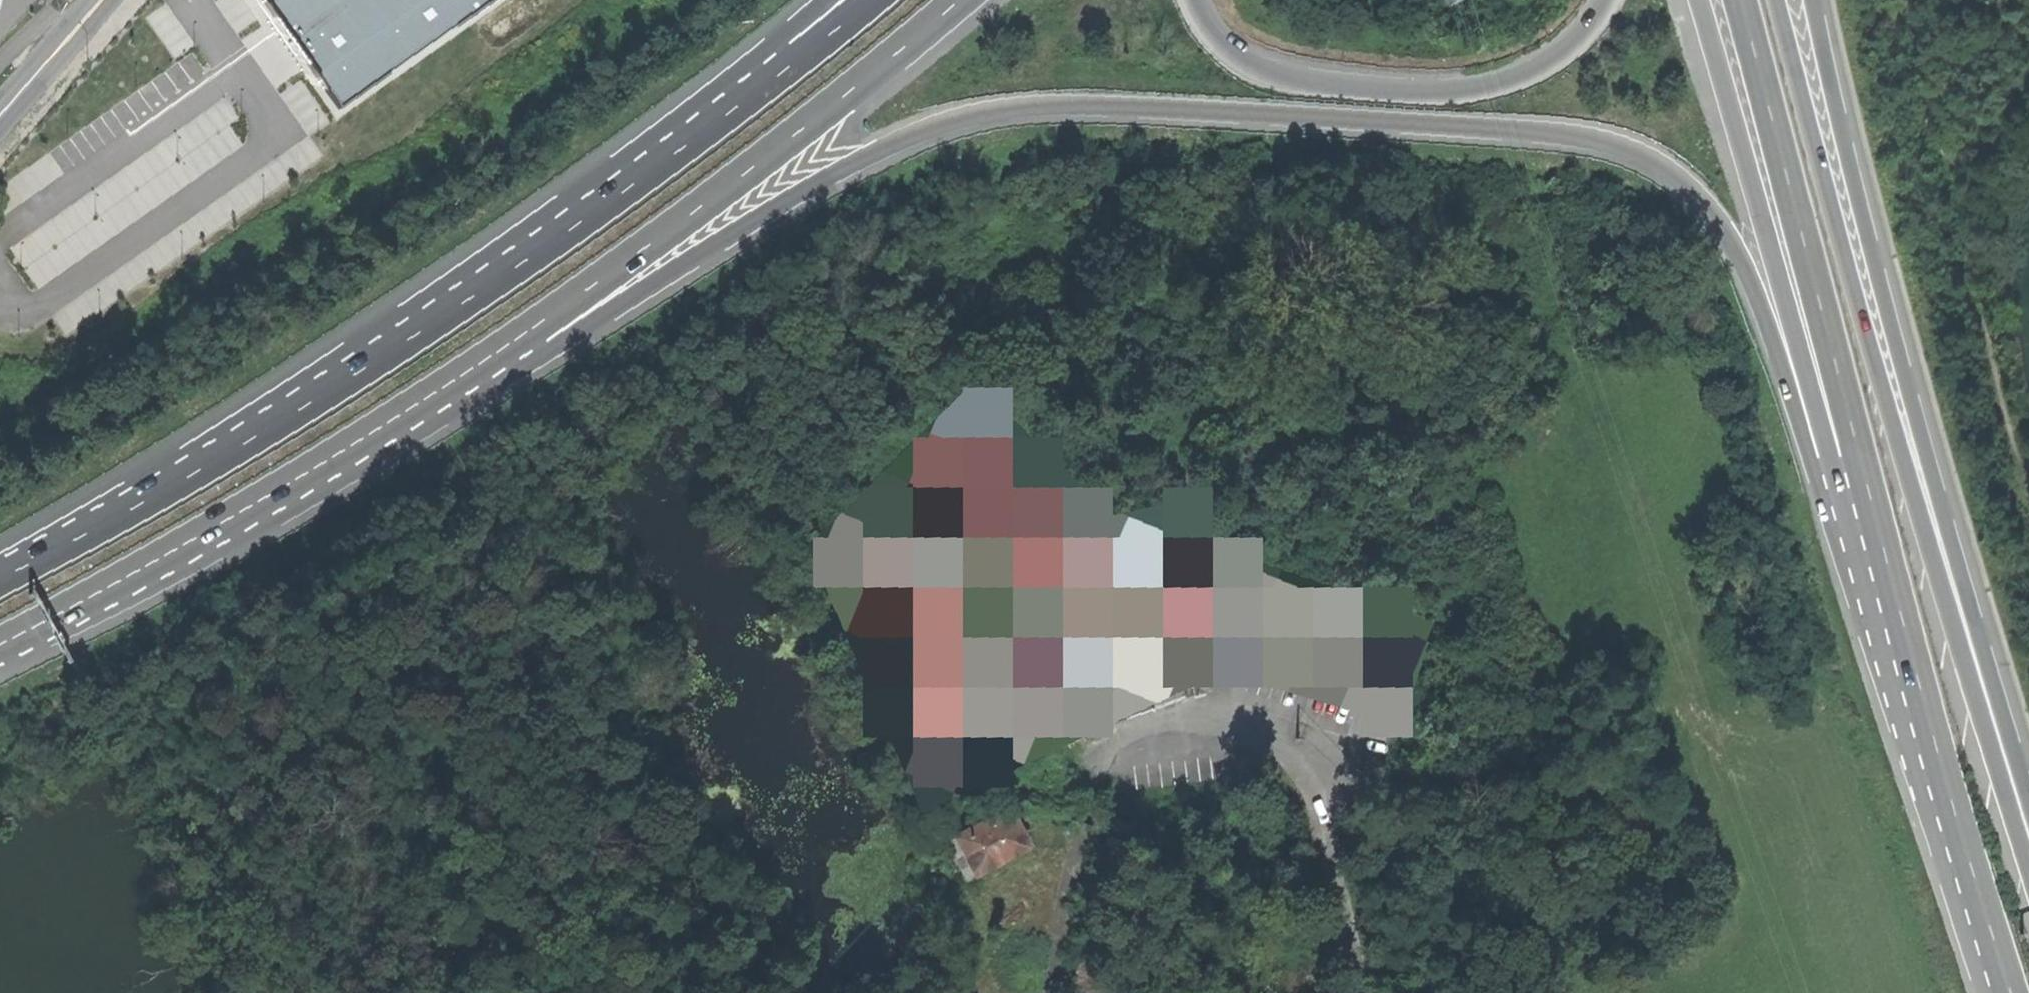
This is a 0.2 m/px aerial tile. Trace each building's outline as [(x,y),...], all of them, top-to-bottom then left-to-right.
[(290,32),(335,96),(472,0),(268,0),(290,32)] [(1067,520),(970,428),(920,479),(1000,556),(1009,594),(1080,578),(1067,520)] [(955,536),(888,509),(870,553),(937,580),(955,536)] [(1102,543),(1109,573),(1184,555),(1177,525),(1102,543)] [(1137,666),(1213,649),(1196,578),(1122,594),(1137,666)] [(957,604),(889,596),(884,639),(952,647),(957,604)] [(969,665),(918,677),(928,721),(979,709),(969,665)] [(1053,672),(1004,694),(1023,734),(1072,711),(1053,672)] [(968,880),(1029,848),(1010,811),(948,842),(968,880)]
